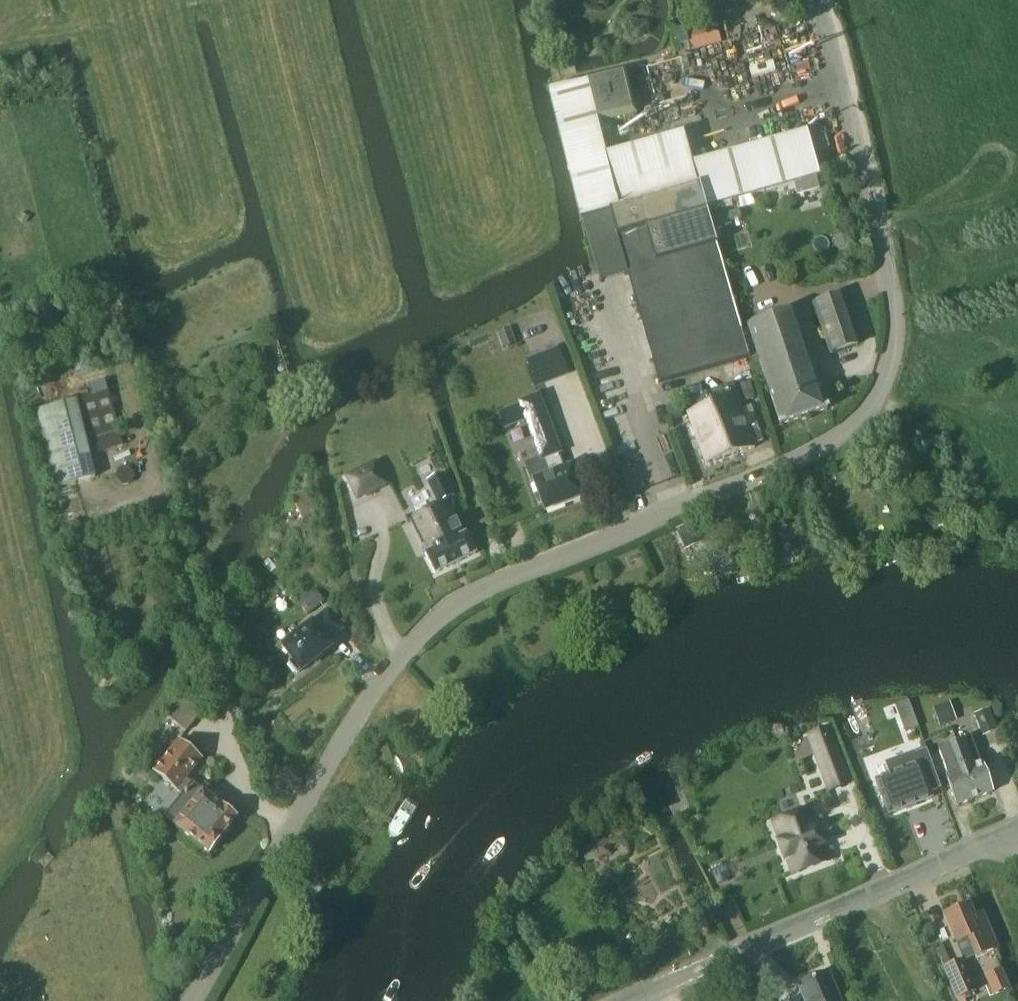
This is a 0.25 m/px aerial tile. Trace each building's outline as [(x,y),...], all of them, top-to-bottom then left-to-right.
[(702,26),(687,30),(692,52),(722,44),(718,26),(703,30),(702,26)] [(587,81),(598,125),(637,115),(627,70),(587,80),(587,81)] [(548,92),(557,130),(580,221),(582,220),(619,210),(606,155),(598,125),(587,81),(548,92)] [(606,155),(619,210),(700,186),(707,209),(794,185),(816,179),(820,178),(807,132),(692,165),(684,133),(606,155)] [(830,148),(826,137),(815,140),(818,152),(830,148)] [(816,179),(794,185),(797,196),(819,190),(816,179)] [(582,220),(588,243),(600,282),(627,274),(659,384),(750,358),(717,246),(707,209),(700,186),(619,210),(582,220)] [(717,223),(719,228),(743,220),(739,211),(729,214),(719,217),(720,222),(717,223)] [(847,235),(834,238),(837,250),(850,246),(847,235)] [(841,297),(812,305),(830,356),(858,346),(841,297)] [(827,410),(794,313),(748,328),(780,426),(827,410)] [(498,334),(503,349),(516,345),(511,329),(498,334)] [(537,389),(569,377),(558,347),(526,359),(537,389)] [(739,386),(744,402),(754,399),(750,383),(739,386)] [(570,468),(565,470),(560,456),(562,455),(540,395),(518,403),(519,406),(497,414),(504,431),(525,423),(539,459),(524,464),(531,483),(533,482),(545,513),(582,499),(570,468)] [(738,397),(711,407),(719,428),(727,425),(738,454),(756,448),(755,445),(763,442),(757,425),(749,428),(738,397)] [(38,411),(56,488),(95,479),(76,402),(38,411)] [(665,408),(669,422),(682,419),(679,404),(665,408)] [(719,428),(711,407),(687,415),(705,466),(738,454),(727,425),(719,428)] [(357,502),(387,487),(375,463),(345,479),(357,502)] [(463,536),(449,508),(452,507),(448,499),(453,497),(442,475),(427,482),(438,504),(440,504),(441,507),(410,522),(426,554),(425,554),(435,575),(475,555),(466,534),(463,536)] [(701,520),(680,528),(681,531),(685,539),(687,539),(706,531),(701,520)] [(794,550),(793,543),(787,542),(781,546),(782,553),(790,555),(794,550)] [(325,602),(315,590),(298,604),(308,616),(325,602)] [(328,612),(314,623),(282,647),(293,661),(289,664),(297,675),(331,649),(326,642),(342,630),(328,612)] [(182,697),(166,717),(186,733),(203,713),(182,697)] [(950,702),(933,709),(940,728),(957,722),(950,702)] [(988,707),(974,712),(983,735),(996,730),(988,707)] [(914,718),(902,723),(906,732),(918,727),(914,718)] [(982,764),(981,765),(971,738),(965,741),(965,740),(963,741),(964,746),(962,747),(969,765),(964,766),(975,800),(993,793),(982,764)] [(179,740),(153,772),(160,778),(184,797),(178,804),(187,812),(175,828),(209,855),(237,819),(203,792),(202,793),(193,786),(187,781),(203,760),(186,746),(179,740)] [(957,806),(975,800),(964,766),(969,765),(962,747),(964,746),(963,741),(939,750),(948,776),(946,777),(957,806)] [(842,767),(835,746),(815,754),(823,774),(842,767)] [(891,775),(876,781),(889,815),(932,799),(930,793),(941,789),(927,750),(915,754),(914,754),(887,764),(891,775)] [(810,808),(772,823),(778,839),(774,840),(783,863),(786,861),(792,877),(831,862),(825,846),(828,845),(820,823),(816,824),(810,808)] [(611,856),(607,843),(581,850),(585,863),(611,856)] [(945,916),(957,944),(967,940),(975,959),(997,950),(982,914),(974,918),(969,906),(945,916)] [(943,969),(956,1000),(978,992),(965,959),(943,969)] [(821,962),(800,971),(813,1000),(839,1000),(838,998),(836,999),(821,962)] [(999,993),(1009,989),(1001,970),(991,975),(999,993)]
